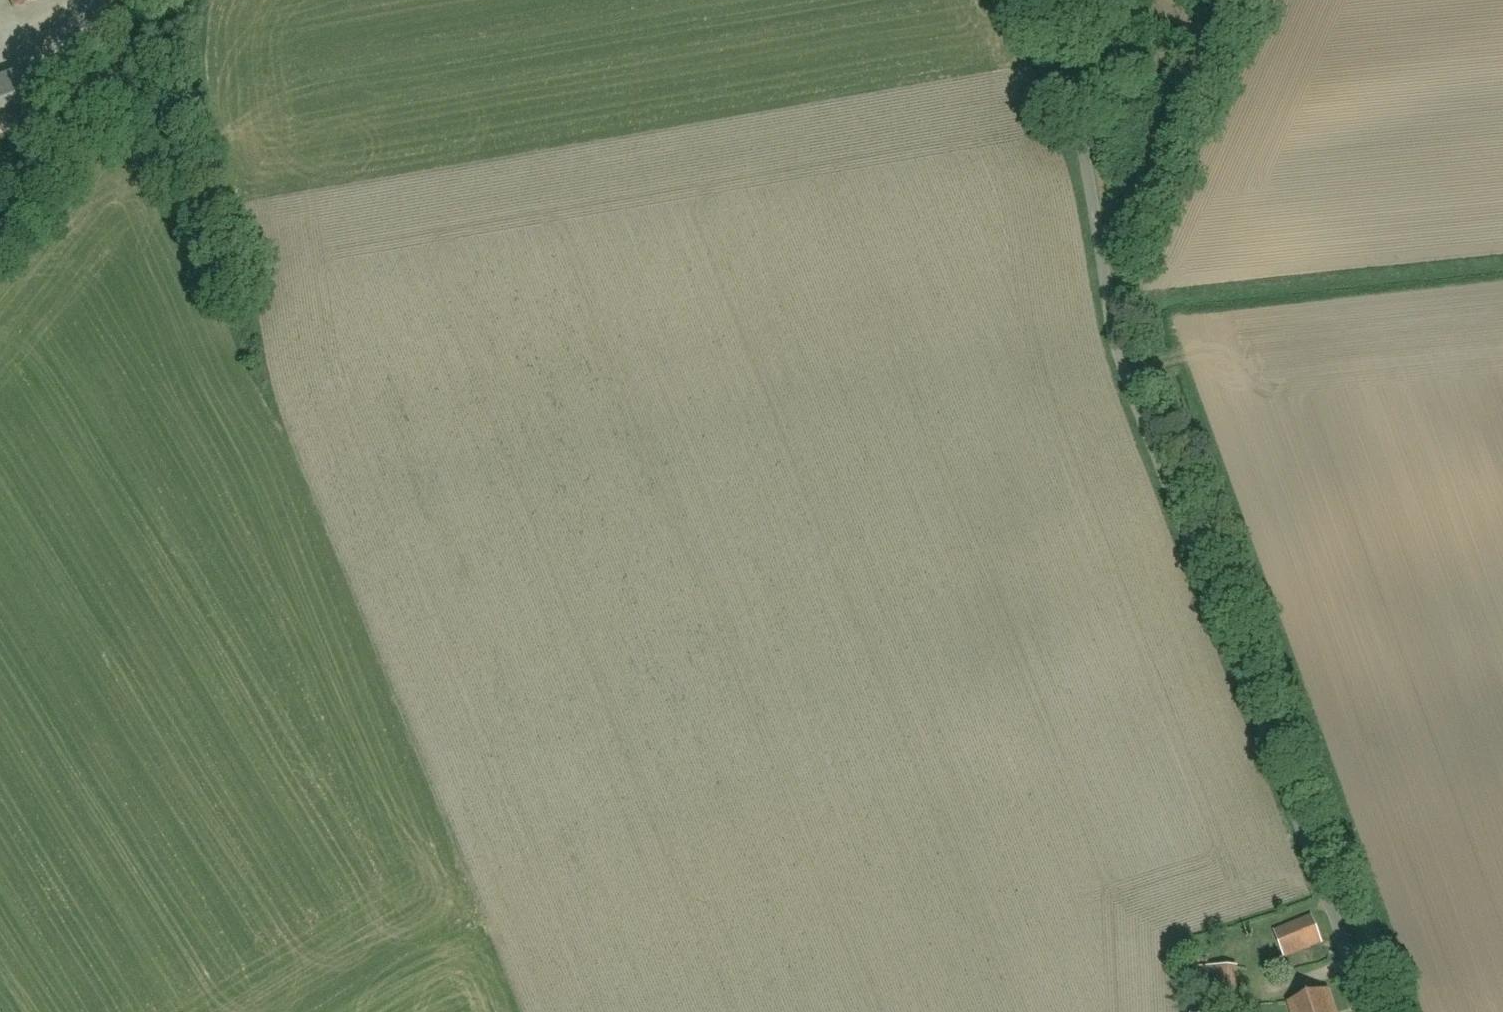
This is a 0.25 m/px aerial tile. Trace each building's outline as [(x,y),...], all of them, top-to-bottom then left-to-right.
[(16,8),(41,0),(13,0),(16,8)] [(39,124),(23,76),(0,84),(0,137),(39,124)] [(1272,929),(1283,958),(1324,943),(1313,914),(1272,929)] [(1292,1006),(1294,1011),(1347,1011),(1340,991),(1292,1006)]
